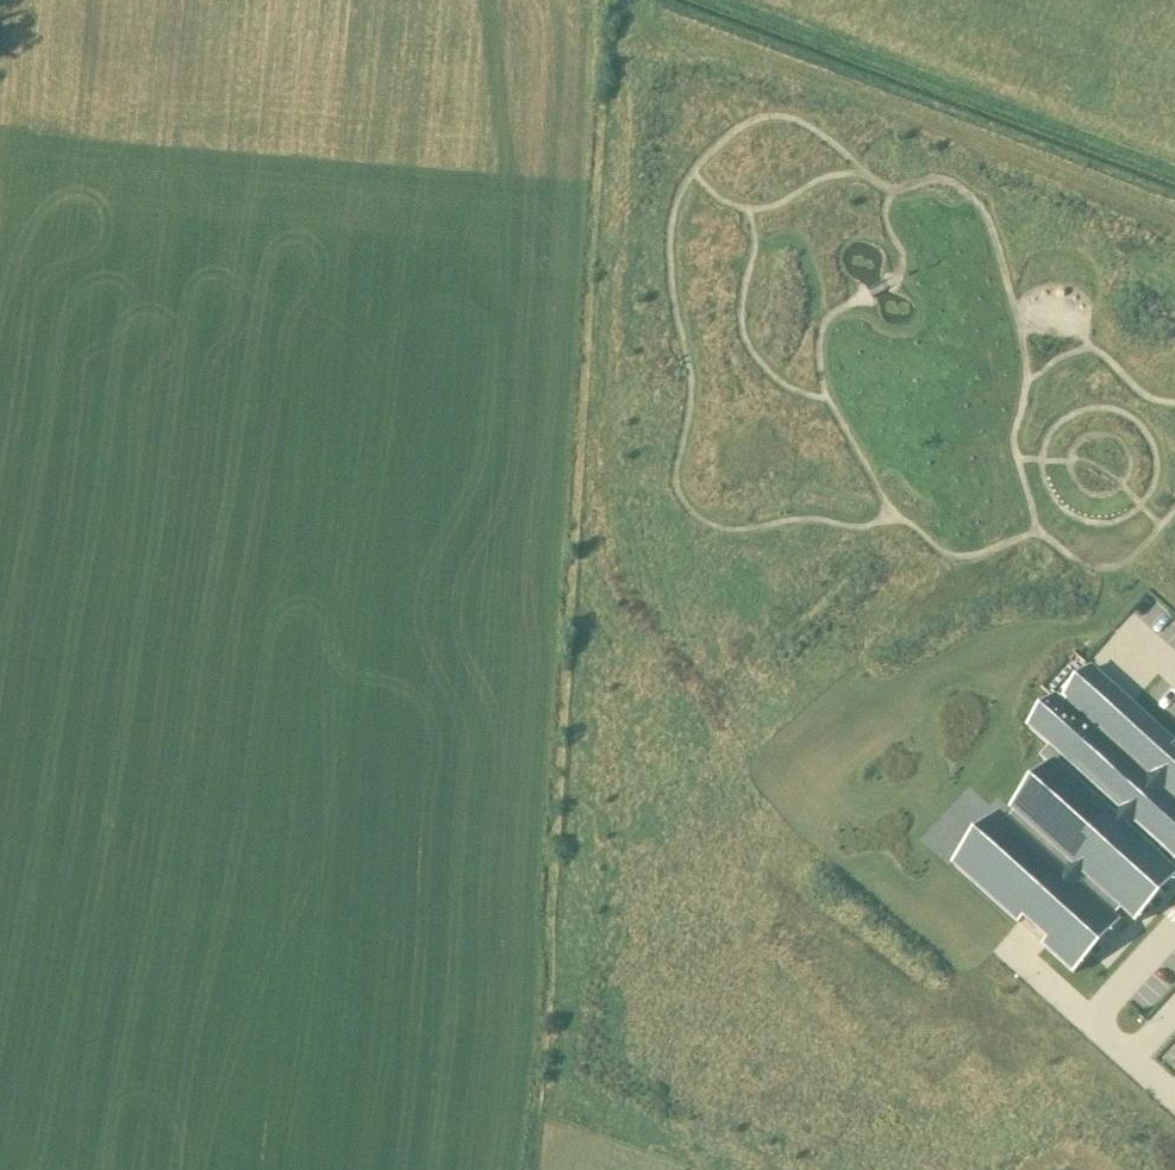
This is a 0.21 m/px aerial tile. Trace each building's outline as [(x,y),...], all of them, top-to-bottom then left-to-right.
[(1048,696),(1081,661),(1071,652),(1039,687),(1048,696)] [(1069,977),(1088,956),(1086,954),(1093,946),(1096,948),(1115,928),(1108,922),(1116,913),(1131,927),(1139,918),(1132,912),(1141,903),(1148,910),(1157,899),(1150,892),(1158,884),(1165,890),(1174,881),(1152,861),(1160,852),(1173,865),(1174,862),(1174,765),(1170,760),(1166,756),(1172,749),(1129,709),(1089,673),(1064,701),(1066,703),(1061,709),(1053,701),(1027,730),(1049,750),(1038,762),(1047,770),(1040,778),(1043,781),(1017,809),(1014,806),(1011,810),(1008,813),(1011,816),(1003,825),(995,817),(986,828),(989,831),(963,859),(960,856),(950,866),(1011,923),(1016,918),(1045,945),(1040,950),(1069,977)]
